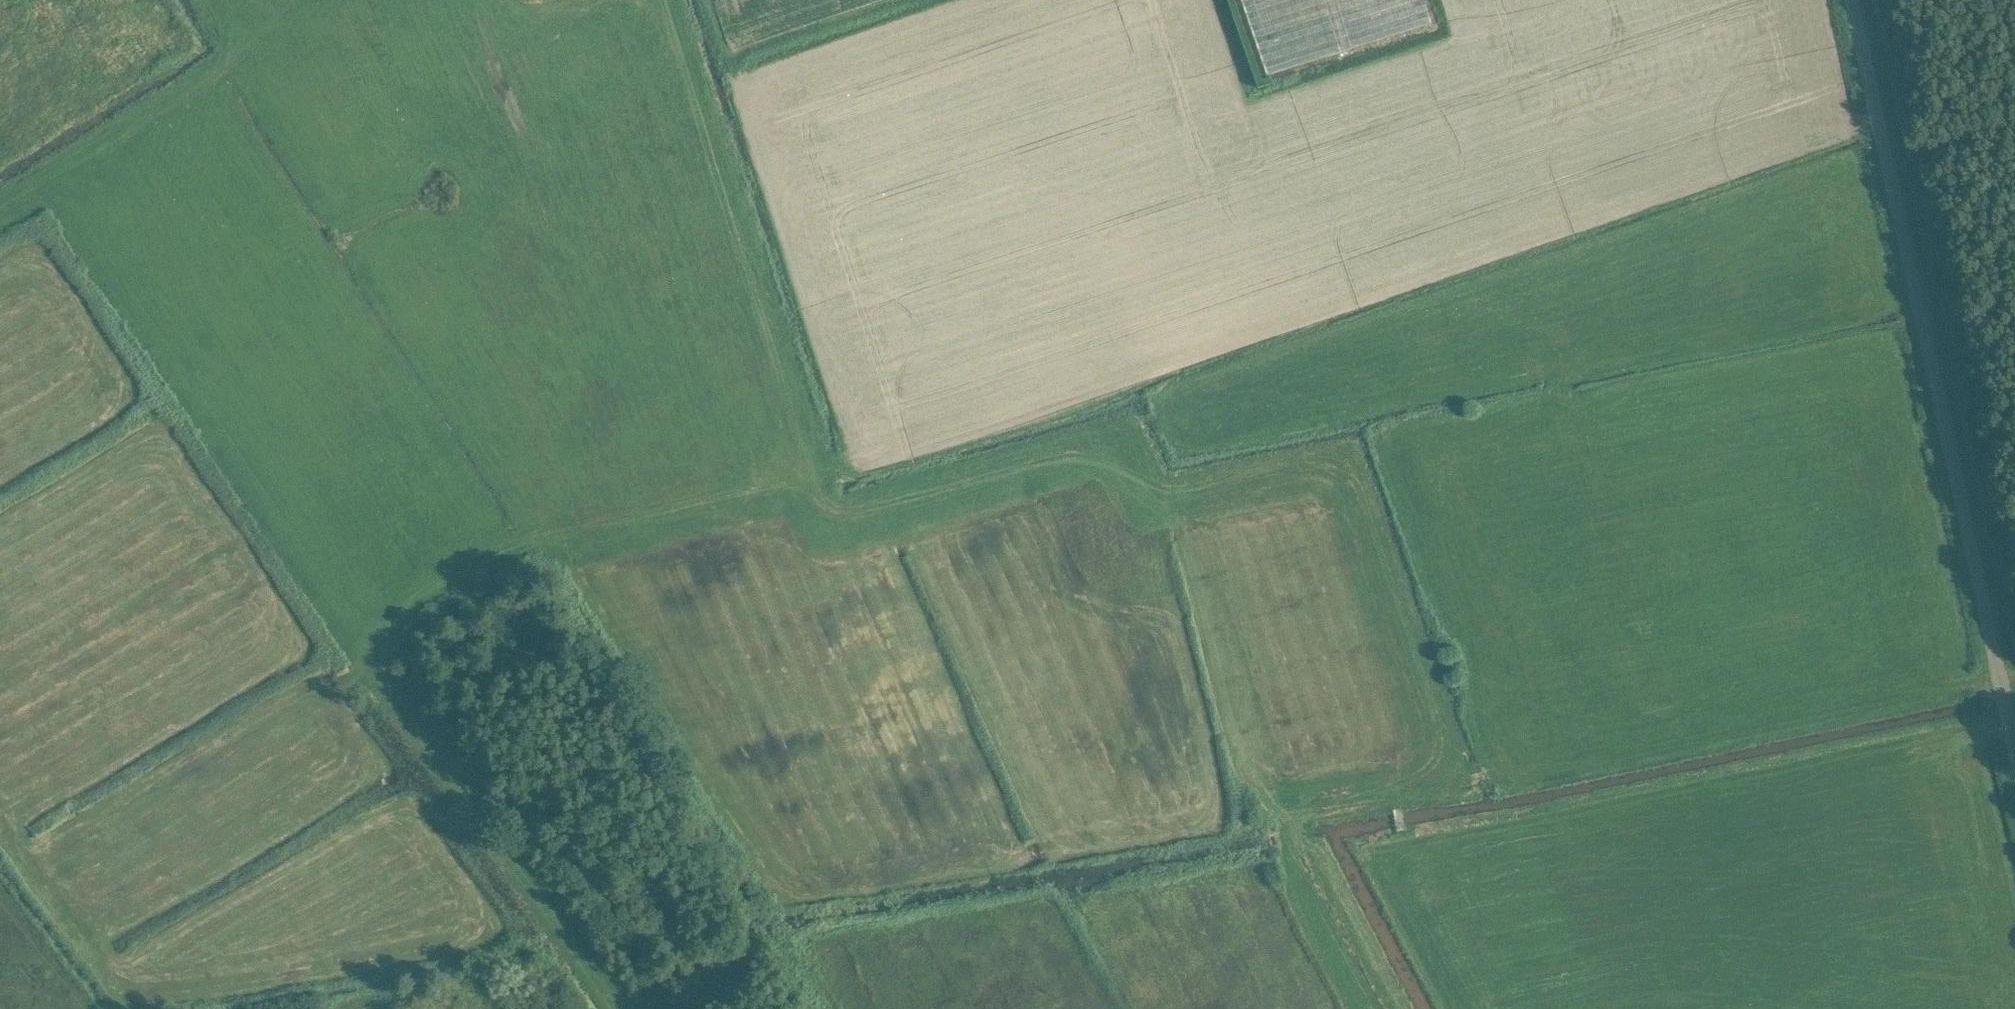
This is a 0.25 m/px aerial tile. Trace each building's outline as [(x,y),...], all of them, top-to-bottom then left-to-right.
[(1267,75),(1432,25),(1424,0),(1241,0),(1267,75)]
